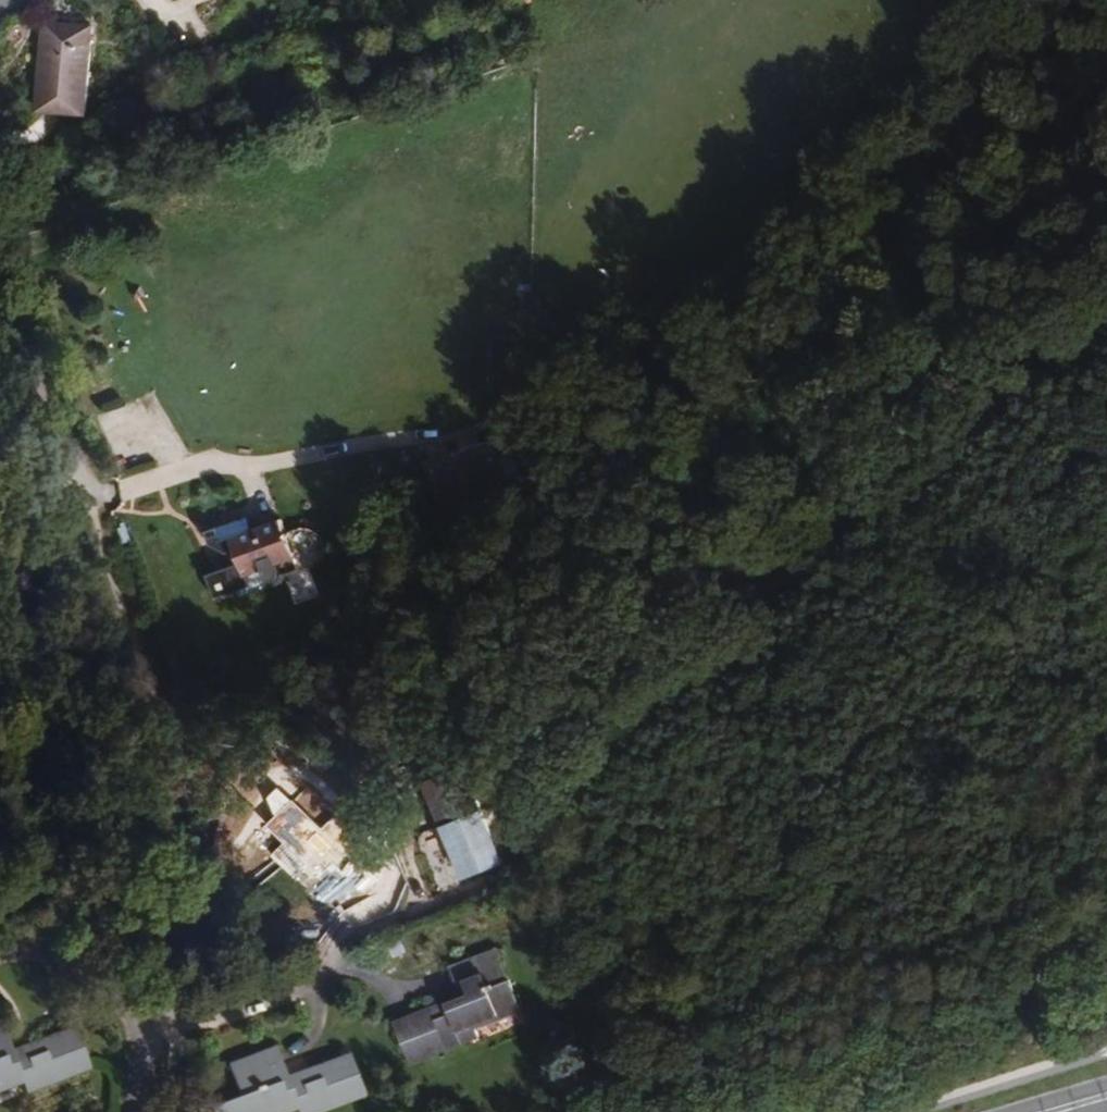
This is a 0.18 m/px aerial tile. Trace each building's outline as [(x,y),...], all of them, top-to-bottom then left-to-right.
[(85,110),(85,37),(38,37),(39,110),(85,110)] [(505,487),(489,440),(426,462),(439,501),(484,485),(487,494),(505,487)] [(295,558),(280,519),(252,529),(247,517),(205,532),(210,545),(227,553),(235,550),(240,563),(205,576),(214,599),(248,587),(245,576),(295,558)] [(497,839),(458,743),(421,758),(459,854),(497,839)] [(518,1015),(495,958),(450,975),(456,992),(466,988),(472,1002),(461,1006),(412,1025),(426,1062),(478,1042),(475,1031),(518,1015)] [(472,1002),(466,988),(456,992),(461,1006),(472,1002)] [(4,1035),(0,1036),(0,1099),(24,1089),(28,1097),(30,1104),(92,1078),(77,1043),(16,1067),(8,1070),(2,1057),(11,1053),(4,1035)] [(16,1067),(11,1053),(2,1057),(8,1070),(16,1067)] [(281,1055),(232,1071),(243,1103),(216,1111),(292,1111),(296,1111),(343,1111),(367,1104),(354,1066),(291,1088),(282,1091),(278,1078),(287,1074),(281,1055)] [(291,1088),(287,1074),(278,1078),(282,1091),(291,1088)] [(24,1089),(0,1099),(0,1108),(28,1097),(24,1089)]
